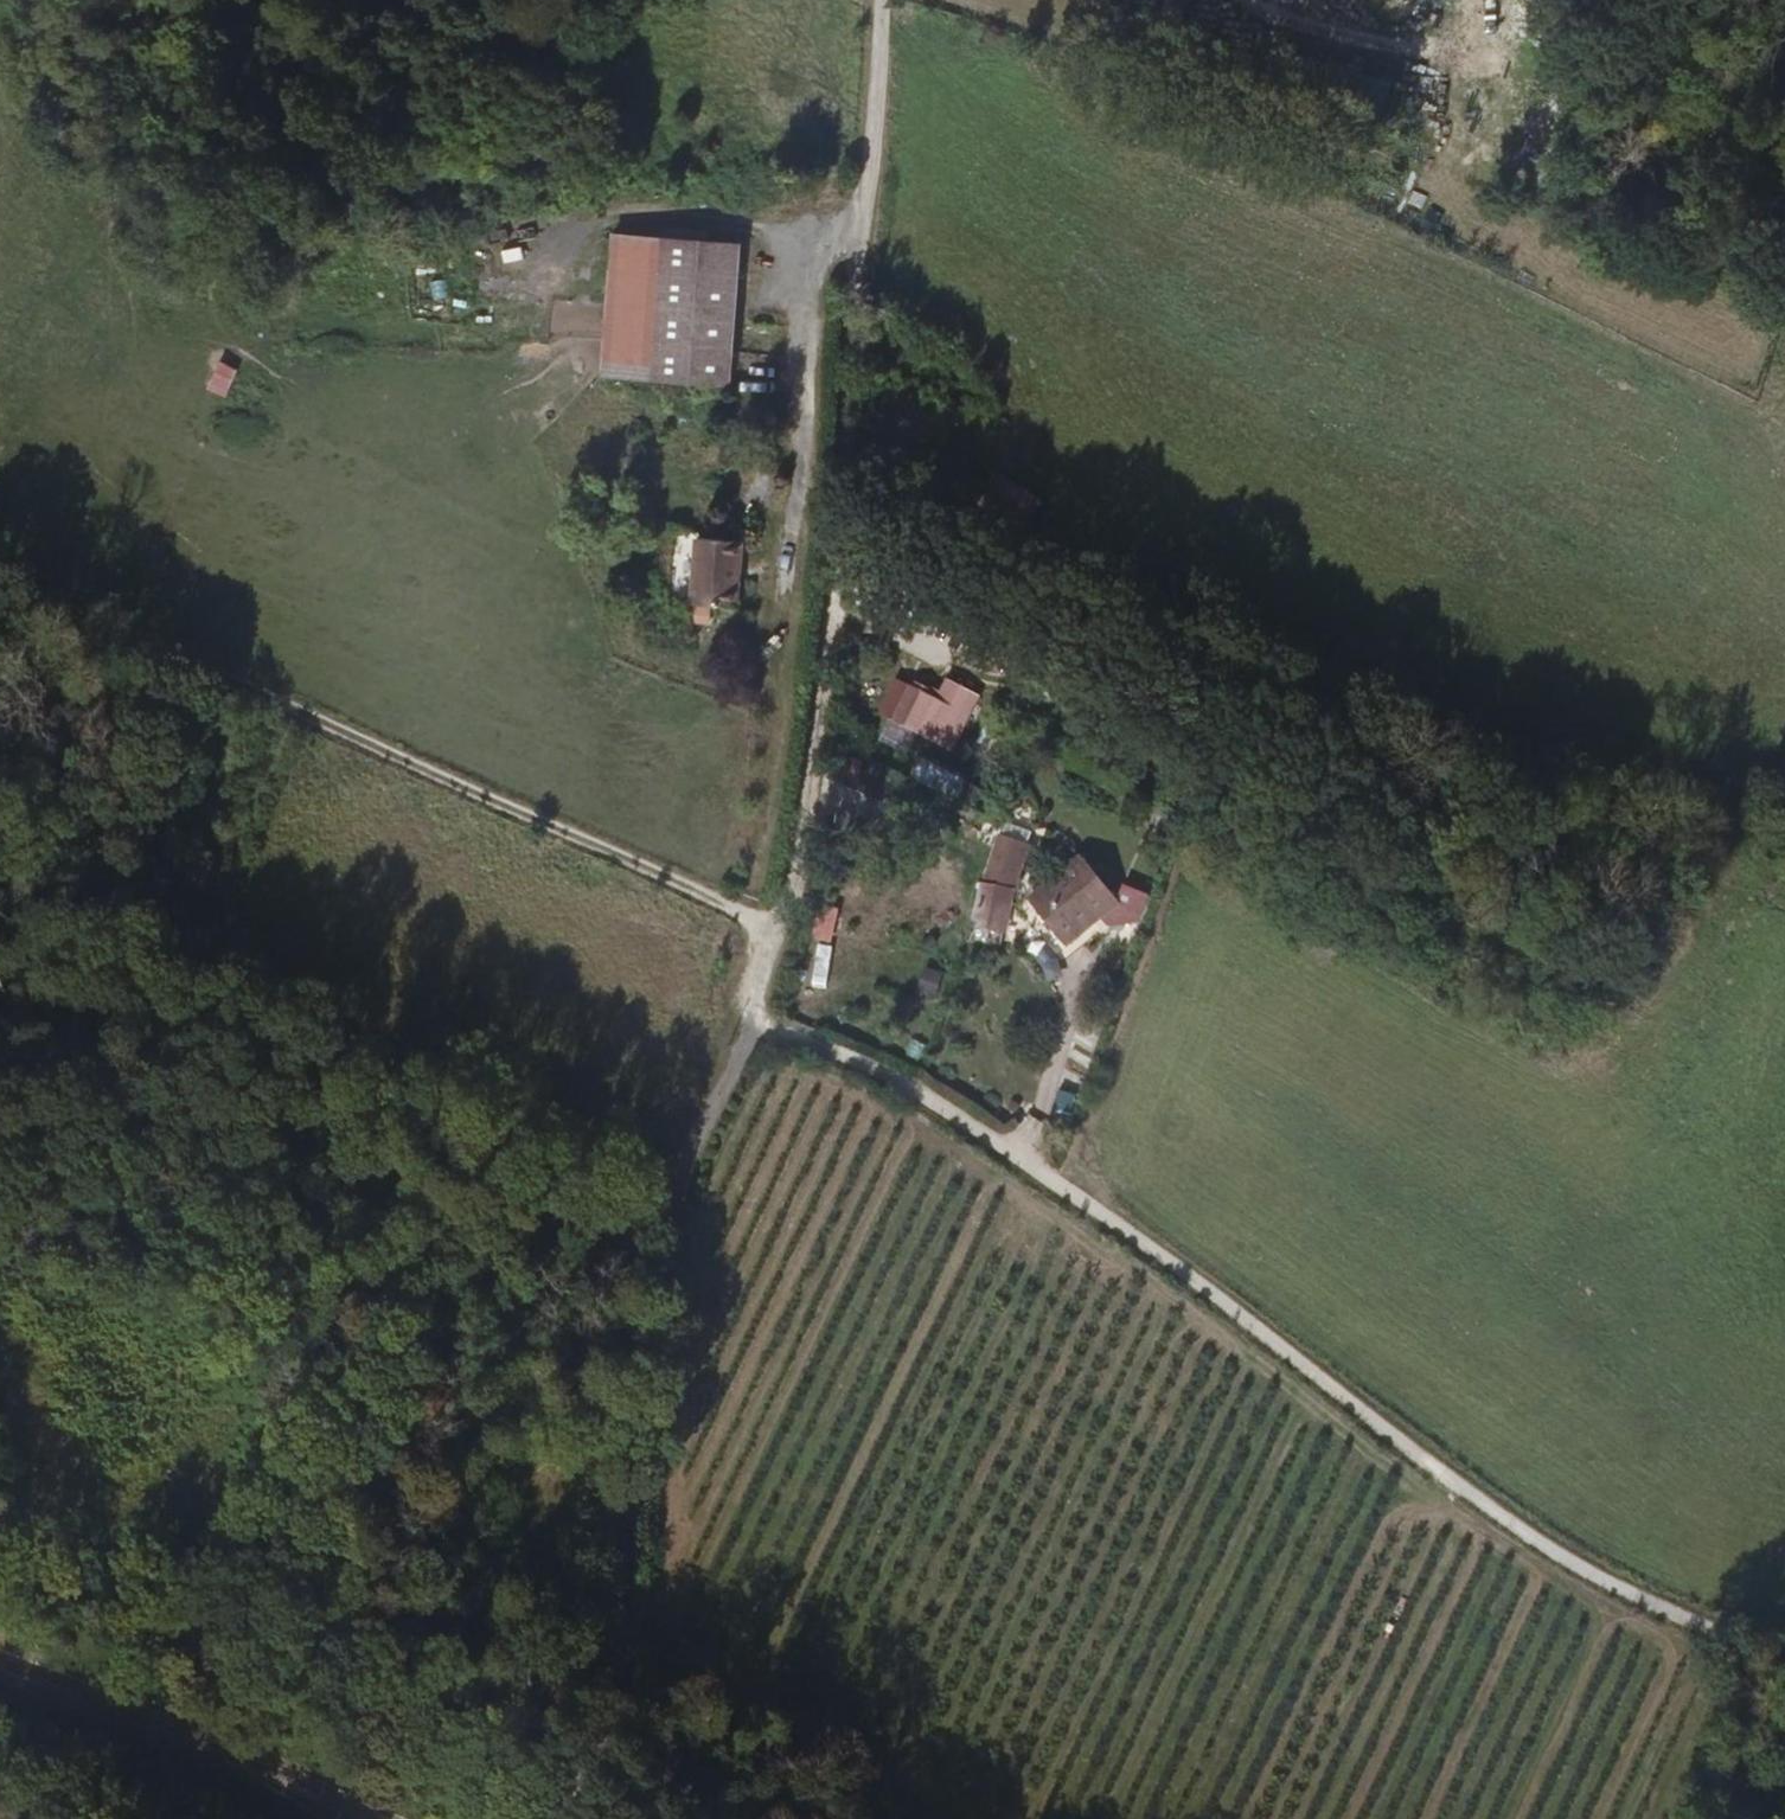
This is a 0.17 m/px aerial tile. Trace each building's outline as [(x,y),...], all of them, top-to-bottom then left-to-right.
[(743,245),(612,235),(601,378),(732,387),(743,245)] [(224,395),(238,369),(219,359),(205,385),(224,395)] [(1002,476),(997,484),(1020,500),(1011,514),(1025,524),(1040,502),(1002,476)] [(701,540),(694,602),(738,607),(746,545),(701,540)] [(903,728),(922,693),(898,679),(879,714),(903,728)] [(937,700),(922,693),(903,728),(952,754),(980,699),(946,682),(937,700)] [(970,785),(926,761),(916,780),(959,804),(970,785)] [(1030,837),(1004,829),(1000,843),(998,842),(981,895),(974,927),(987,935),(1005,938),(1013,891),(1030,837)] [(1082,863),(1030,906),(1066,947),(1099,919),(1117,905),(1113,900),(1082,863)] [(1122,879),(1113,900),(1117,905),(1099,919),(1107,931),(1137,925),(1151,891),(1122,879)] [(924,967),(917,992),(937,999),(945,973),(924,967)]
